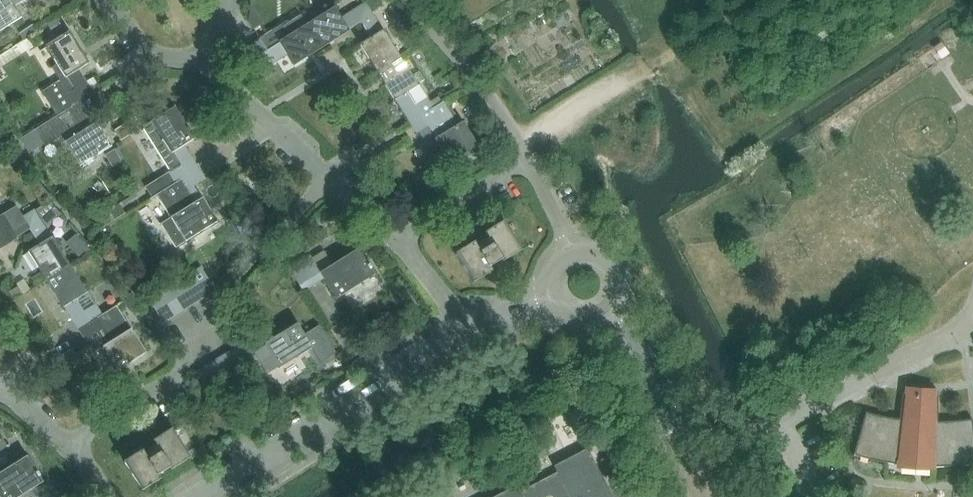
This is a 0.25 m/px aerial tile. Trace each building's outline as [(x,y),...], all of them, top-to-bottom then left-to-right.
[(22,18),(15,6),(25,0),(0,0),(0,31),(22,18)] [(369,1),(374,10),(383,4),(380,0),(371,0),(369,1)] [(349,29),(361,22),(359,18),(370,11),(365,4),(366,4),(365,3),(341,18),(334,7),(307,24),(322,48),(350,31),(349,29)] [(360,44),(377,72),(401,58),(383,29),(382,30),(366,4),(365,4),(370,11),(359,18),(361,22),(371,37),(360,44)] [(251,7),(249,21),(254,29),(264,23),(253,6),(251,7)] [(57,18),(47,24),(53,34),(63,27),(57,18)] [(294,66),(322,48),(307,24),(279,42),(279,43),(267,50),(261,40),(250,46),(264,69),(287,55),(294,66)] [(66,101),(70,108),(93,93),(78,70),(90,63),(70,31),(45,46),(65,77),(55,84),(48,89),(58,106),(66,101)] [(33,33),(16,43),(23,54),(40,43),(33,33)] [(253,76),(264,69),(250,46),(239,53),(253,76)] [(396,99),(411,123),(434,108),(427,96),(426,97),(418,85),(401,58),(377,72),(394,100),(396,99)] [(93,93),(70,108),(83,130),(65,142),(80,166),(112,146),(97,122),(96,123),(88,111),(99,104),(93,93)] [(434,108),(411,123),(417,133),(428,126),(436,138),(434,139),(450,163),(478,146),(463,122),(445,102),(434,108)] [(168,173),(174,184),(198,169),(193,159),(184,146),(195,138),(175,107),(143,127),(171,171),(168,173)] [(104,156),(112,168),(121,162),(114,150),(104,156)] [(205,179),(198,169),(174,184),(156,195),(170,218),(160,224),(175,248),(218,222),(203,197),(201,198),(194,186),(205,179)] [(99,217),(105,226),(125,213),(119,204),(99,217)] [(30,230),(30,229),(28,225),(39,218),(34,211),(34,210),(9,225),(2,214),(0,216),(0,250),(18,238),(18,237),(30,229),(30,230)] [(28,252),(46,280),(70,265),(52,237),(51,237),(34,211),(39,218),(28,225),(30,229),(30,230),(39,245),(28,252)] [(487,238),(482,241),(476,245),(475,242),(455,254),(473,283),(493,271),(490,267),(501,260),(503,262),(522,250),(504,221),(485,233),(487,238)] [(304,292),(324,279),(337,299),(375,275),(359,249),(321,272),(311,256),(290,269),(304,292)] [(65,307),(79,330),(102,316),(96,306),(70,265),(46,280),(53,291),(50,293),(58,307),(62,305),(63,308),(65,307)] [(201,267),(190,273),(205,297),(215,290),(201,267)] [(190,273),(180,280),(195,303),(205,297),(190,273)] [(180,280),(170,286),(184,310),(195,303),(180,280)] [(17,286),(8,292),(12,299),(22,293),(17,286)] [(170,286),(159,293),(174,316),(184,310),(170,286)] [(174,316),(159,293),(149,299),(163,323),(174,316)] [(124,302),(129,309),(136,304),(131,297),(124,302)] [(102,316),(79,330),(86,340),(97,333),(105,345),(103,346),(118,370),(147,352),(131,328),(117,306),(102,316)] [(247,341),(237,348),(251,370),(274,356),(281,367),(313,348),(298,323),(266,343),(266,345),(254,352),(247,341)] [(237,348),(226,354),(241,377),(251,370),(237,348)] [(63,354),(54,360),(62,371),(71,365),(63,354)] [(226,354),(216,361),(230,383),(241,377),(226,354)] [(230,383),(216,361),(195,374),(209,396),(230,383)] [(865,412),(852,455),(868,460),(885,464),(896,465),(895,469),(934,473),(934,468),(937,468),(954,467),(971,465),(972,465),(972,425),(972,419),(963,421),(950,423),(937,423),(938,392),(902,389),(900,421),(884,418),(872,414),(865,412)] [(156,445),(150,449),(145,453),(143,450),(124,462),(142,491),(161,479),(159,475),(170,468),(171,470),(191,458),(172,429),(153,441),(156,445)] [(606,485),(588,449),(554,466),(558,473),(521,492),(517,485),(495,496),(613,496),(606,485)] [(623,449),(602,460),(601,460),(613,482),(634,471),(623,449)] [(44,482),(27,456),(0,473),(0,496),(20,496),(44,482)]
